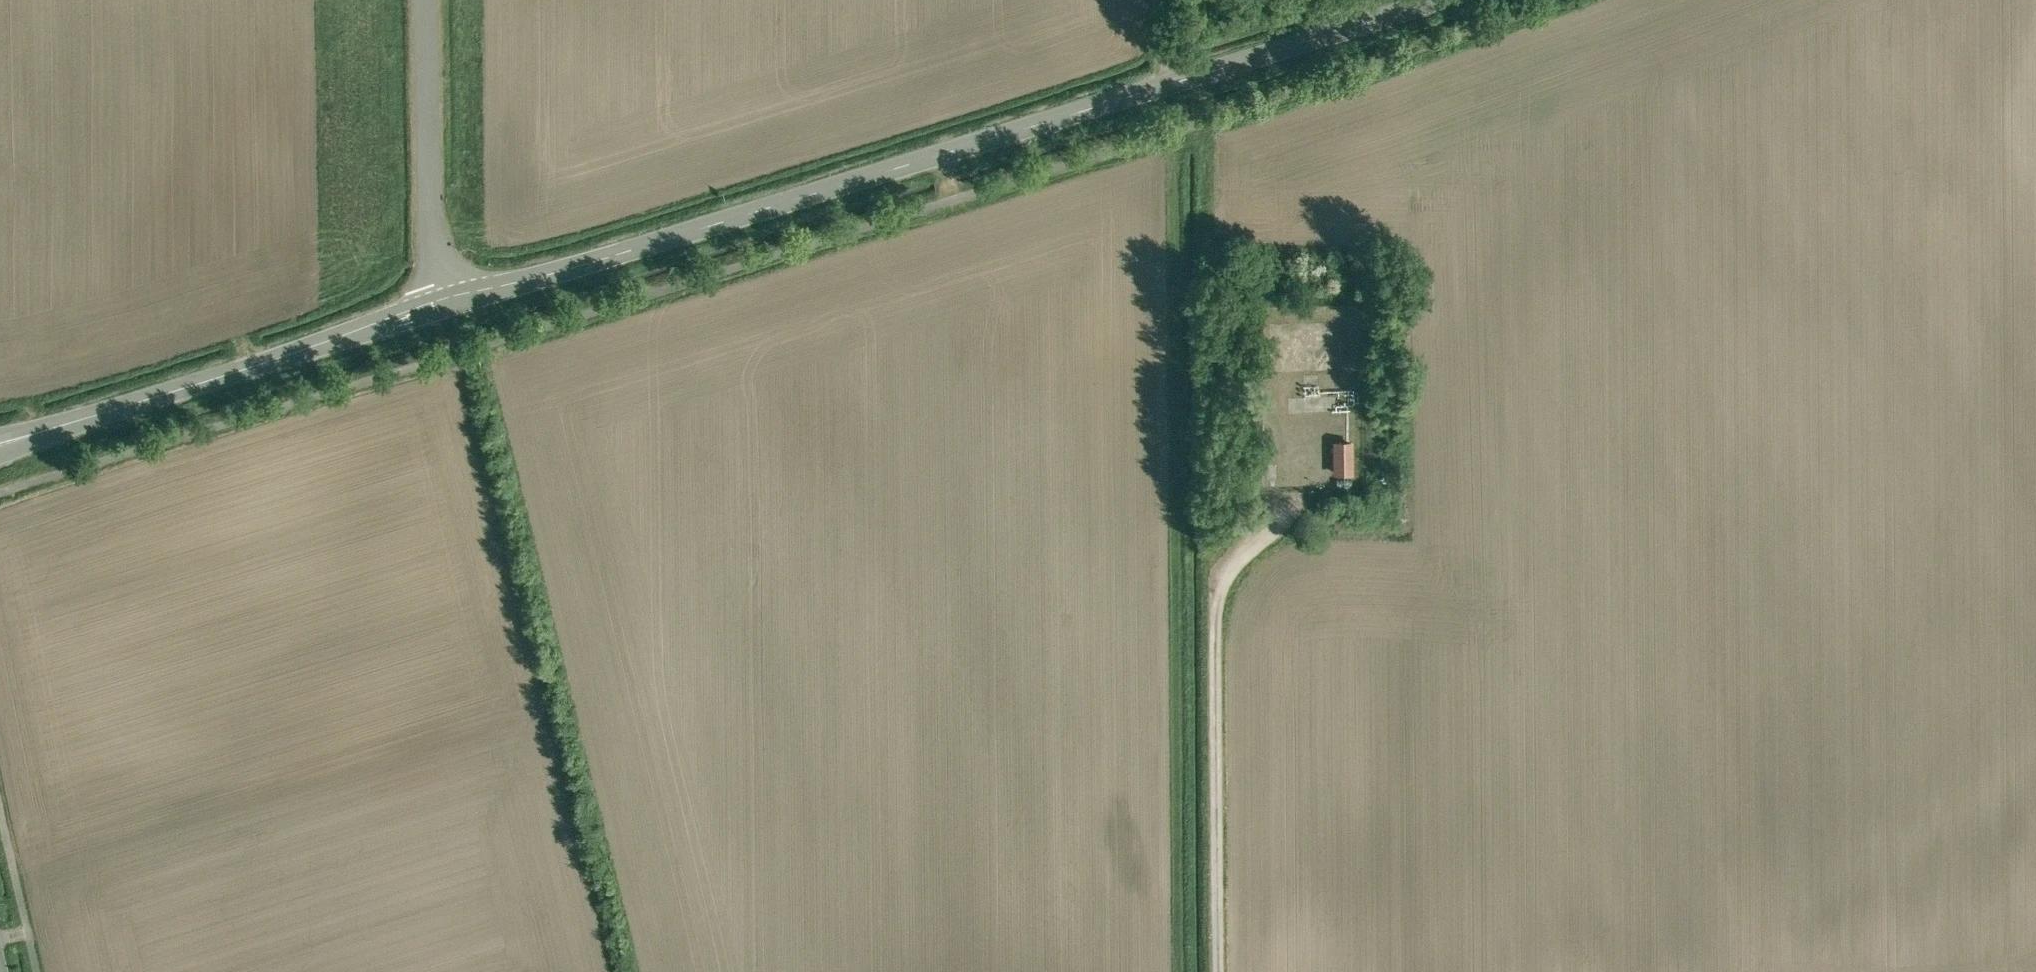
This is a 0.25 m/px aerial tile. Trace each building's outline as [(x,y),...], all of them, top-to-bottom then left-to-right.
[(1351,439),(1328,439),(1328,473),(1351,473),(1351,439)]
